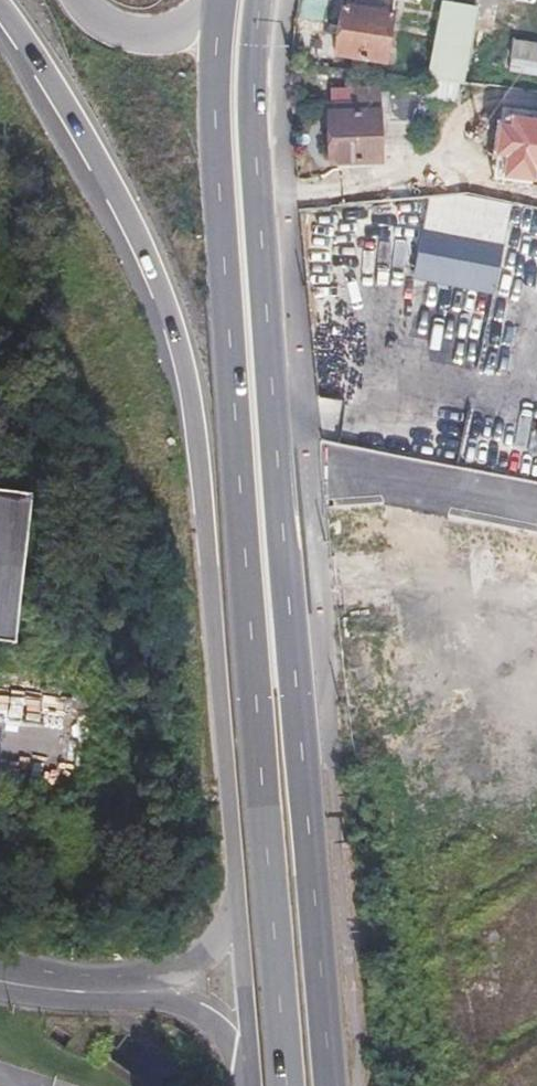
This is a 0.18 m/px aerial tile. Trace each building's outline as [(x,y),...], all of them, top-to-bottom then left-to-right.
[(339,26),(343,27),(340,55),(385,61),(392,0),(343,0),(339,26)] [(428,74),(461,77),(474,4),(452,0),(440,0),(428,74)] [(343,27),(339,26),(335,54),(340,55),(343,27)] [(515,35),(512,54),(536,58),(536,39),(515,35)] [(499,103),(501,86),(462,81),(460,98),(499,103)] [(501,86),(499,103),(497,117),(536,122),(536,91),(501,86)] [(423,119),(422,91),(358,93),(359,112),(328,112),(328,135),(334,134),(335,163),(381,161),(381,112),(389,111),(390,120),(423,119)] [(429,200),(424,226),(505,241),(510,200),(461,192),(441,193),(429,200)] [(505,241),(424,226),(415,276),(495,292),(505,241)] [(16,637),(32,490),(0,487),(0,636),(16,637)] [(126,927),(135,927),(135,910),(126,910),(126,927)] [(103,913),(103,926),(118,926),(118,913),(103,913)]
